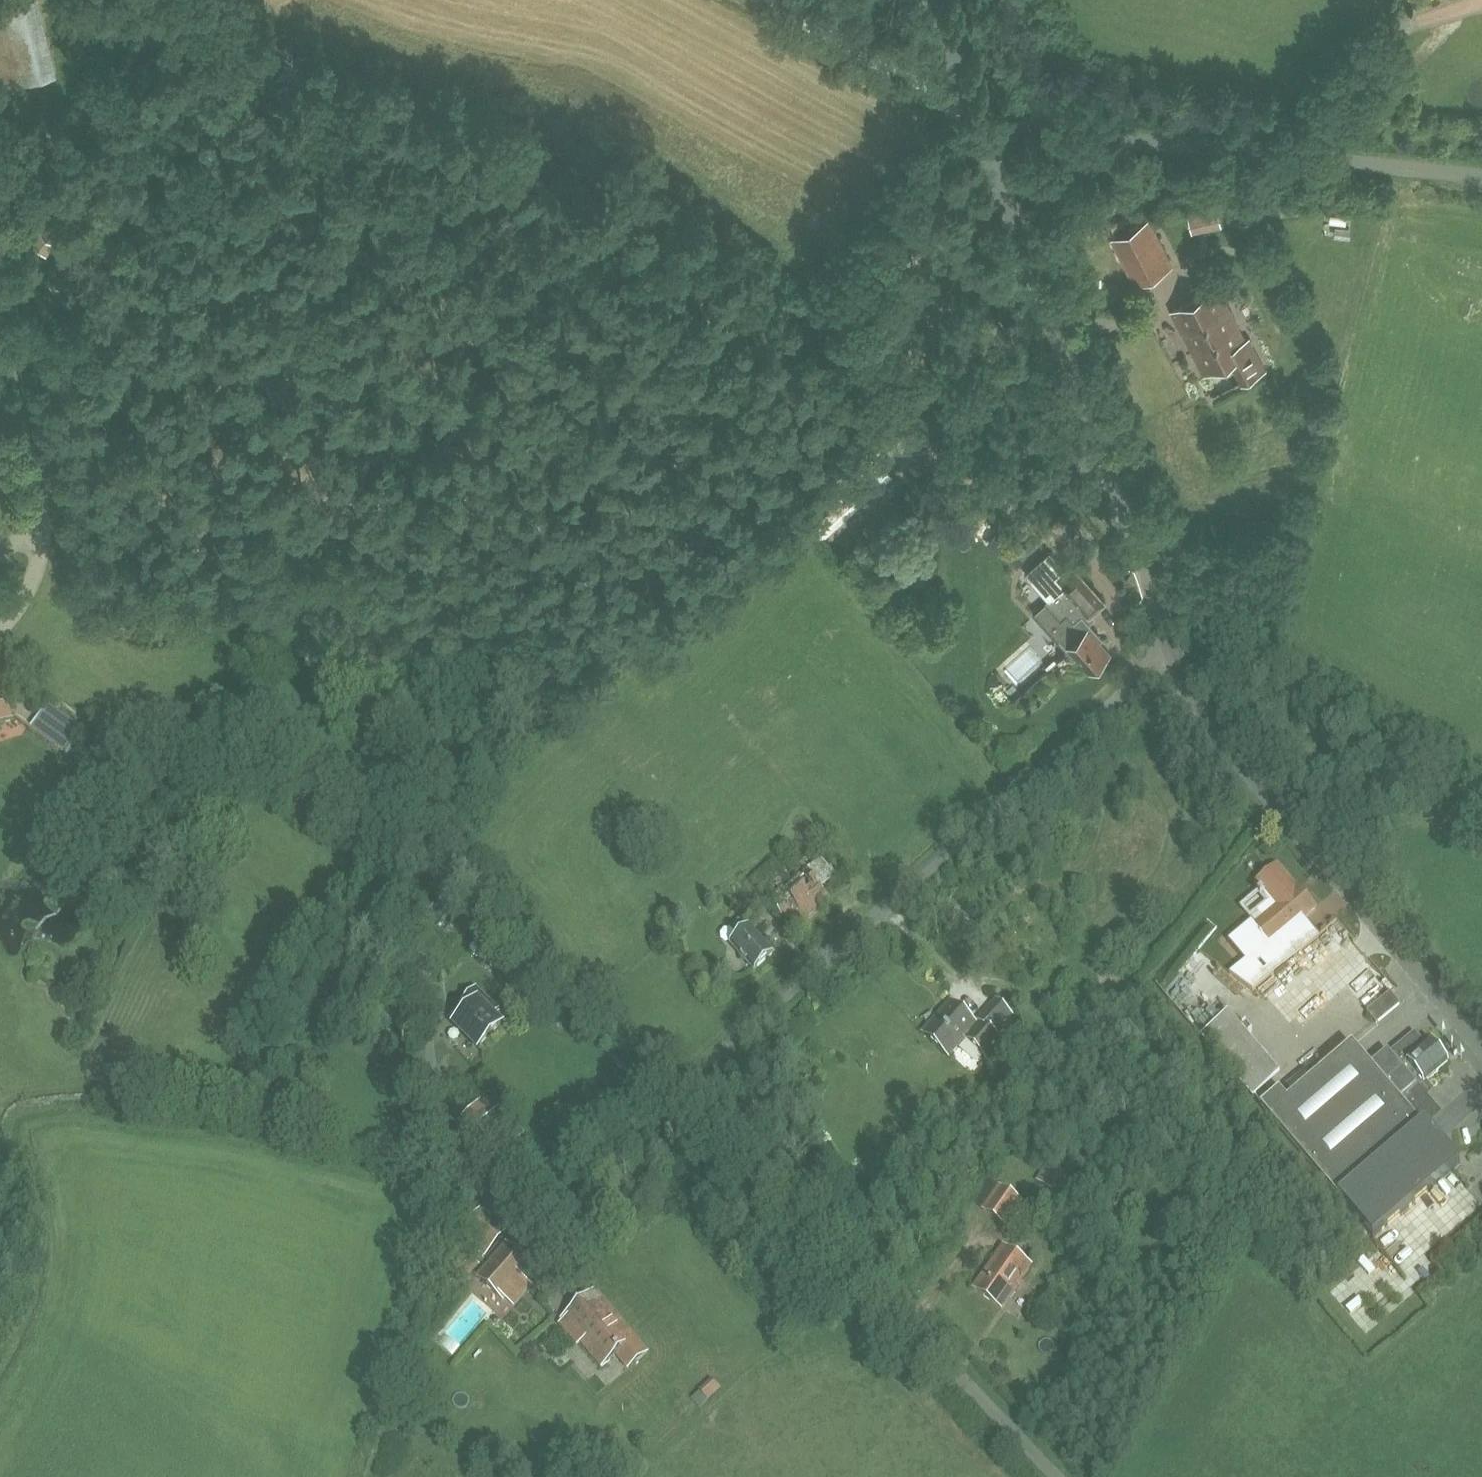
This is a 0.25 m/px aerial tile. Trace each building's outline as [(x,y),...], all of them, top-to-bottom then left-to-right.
[(1240,208),(1238,222),(1248,223),(1250,209),(1240,208)] [(57,242),(55,242),(69,225),(54,214),(39,231),(30,241),(48,254),(57,242)] [(1173,265),(1150,219),(1112,238),(1135,284),(1173,265)] [(1172,310),(1204,373),(1232,359),(1243,381),(1266,369),(1250,337),(1245,339),(1219,287),(1172,310)] [(871,448),(858,459),(797,514),(820,540),(894,474),(871,448)] [(995,548),(1009,531),(999,523),(986,541),(995,548)] [(1046,607),(1056,617),(1059,617),(1068,627),(1055,638),(1055,643),(1061,650),(1055,655),(1059,659),(1065,654),(1068,657),(1073,658),(1077,655),(1089,668),(1091,666),(1093,668),(1100,662),(1098,660),(1108,651),(1098,641),(1101,638),(1085,619),(1104,602),(1077,572),(1062,585),(1064,586),(1046,602),(1046,607)] [(13,718),(8,701),(0,704),(0,722),(13,718)] [(64,753),(74,740),(78,735),(83,728),(48,704),(30,729),(64,753)] [(801,862),(782,878),(770,864),(749,882),(755,889),(762,883),(765,886),(772,881),(775,884),(761,895),(789,930),(830,897),(801,862)] [(1271,945),(1315,909),(1305,897),(1303,899),(1277,869),(1267,877),(1265,875),(1255,884),(1261,891),(1258,894),(1260,897),(1263,894),(1274,907),(1253,925),(1271,945)] [(731,927),(739,936),(730,945),(752,971),(772,953),(749,927),(748,928),(740,919),(731,927)] [(477,1047),(499,1024),(491,1016),(495,1011),(475,991),(462,1004),(468,1010),(454,1024),(477,1047)] [(1376,1025),(1399,1006),(1390,995),(1367,1014),(1376,1025)] [(1000,1042),(993,1035),(1011,1015),(995,1000),(976,1022),(978,1024),(976,1027),(949,1003),(922,1033),(948,1057),(965,1039),(986,1058),(1000,1042)] [(1415,1033),(1396,1049),(1424,1083),(1447,1064),(1444,1060),(1446,1058),(1439,1050),(1437,1052),(1430,1043),(1426,1046),(1415,1033)] [(1388,1051),(1369,1067),(1351,1045),(1286,1101),(1271,1082),(1252,1098),(1373,1240),(1456,1169),(1421,1127),(1438,1112),(1424,1096),(1430,1091),(1424,1083),(1396,1049),(1390,1054),(1388,1051)] [(493,1163),(508,1148),(483,1123),(503,1104),(491,1092),(459,1123),(470,1136),(467,1139),(493,1163)] [(1020,1205),(1000,1189),(983,1211),(1003,1227),(1020,1205)] [(1279,1189),(1267,1202),(1277,1212),(1290,1198),(1279,1189)] [(535,1268),(528,1261),(508,1243),(478,1277),(498,1294),(501,1292),(508,1298),(535,1268)] [(1001,1309),(1031,1266),(1003,1247),(973,1290),(1001,1309)] [(614,1355),(619,1360),(627,1369),(648,1351),(594,1290),(560,1319),(602,1366),(614,1355)] [(691,1399),(701,1409),(722,1390),(712,1380),(691,1399)]
